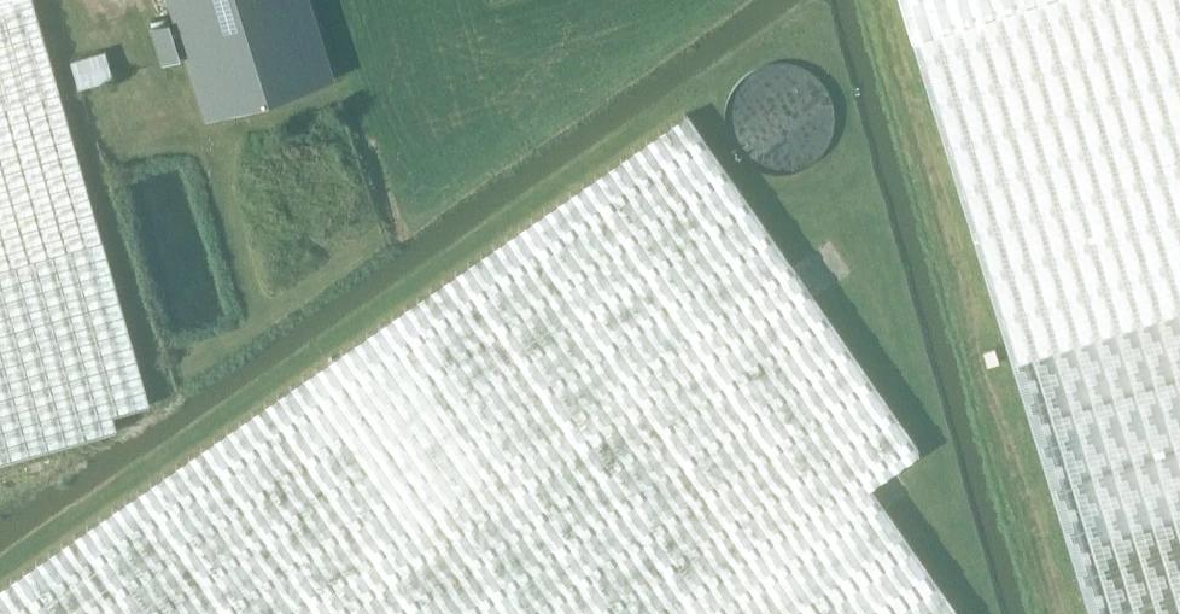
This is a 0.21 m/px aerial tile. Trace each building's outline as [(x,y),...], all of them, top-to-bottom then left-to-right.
[(119,436),(114,419),(149,409),(34,0),(0,0),(0,470),(119,436)] [(188,58),(207,121),(334,82),(309,0),(170,0),(188,58)] [(914,42),(1093,613),(1179,613),(1179,0),(901,0),(914,42)] [(153,29),(162,58),(164,65),(182,59),(170,23),(153,29)] [(828,116),(828,115),(828,107),(825,96),(820,87),(813,78),(803,70),(794,66),(785,63),(776,62),(768,63),(756,66),(747,70),(737,78),(730,87),(726,96),(723,105),(722,115),(723,125),(726,134),(730,144),(735,150),(744,158),(751,162),(758,166),(772,168),(782,168),(793,166),(802,161),(812,153),(819,145),(823,138),(827,127),(828,116)] [(0,587),(0,613),(957,613),(869,486),(919,451),(686,113),(0,587)]
